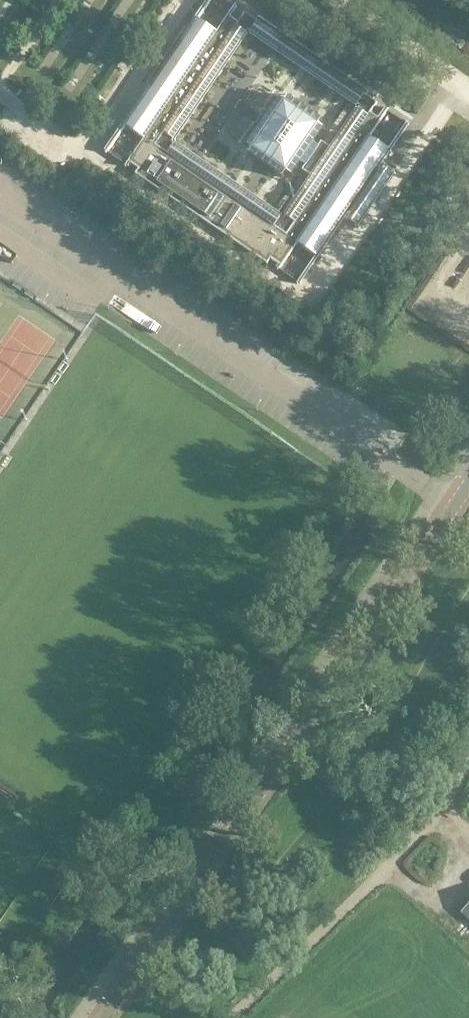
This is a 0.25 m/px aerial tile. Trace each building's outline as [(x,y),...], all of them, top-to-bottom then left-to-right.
[(151,79),(152,80),(104,151),(106,152),(105,153),(105,154),(106,152),(126,165),(124,167),(125,167),(126,166),(128,167),(130,164),(138,169),(135,174),(267,264),(270,259),(278,264),(276,268),(278,269),(277,270),(277,271),(278,269),(297,282),(296,284),(297,284),(298,283),(300,284),(348,214),(349,214),(345,220),(346,219),(356,225),(355,227),(356,226),(358,227),(395,173),(393,172),(394,170),(393,170),(392,171),(383,165),(384,164),(383,163),(379,169),(378,168),(409,124),(407,123),(408,122),(407,121),(406,123),(387,110),(388,108),(387,108),(386,109),(385,108),(384,109),(386,110),(385,112),(380,119),(370,113),(377,103),(364,94),(365,91),(367,93),(368,92),(258,17),(257,18),(259,19),(257,22),(244,13),(238,23),(230,17),(236,8),(236,7),(235,6),(236,5),(235,4),(234,6),(225,0),(206,0),(183,35),(182,34),(186,29),(185,28),(146,85),(147,85),(151,79)] [(461,912),(468,920),(468,904),(461,912)]
